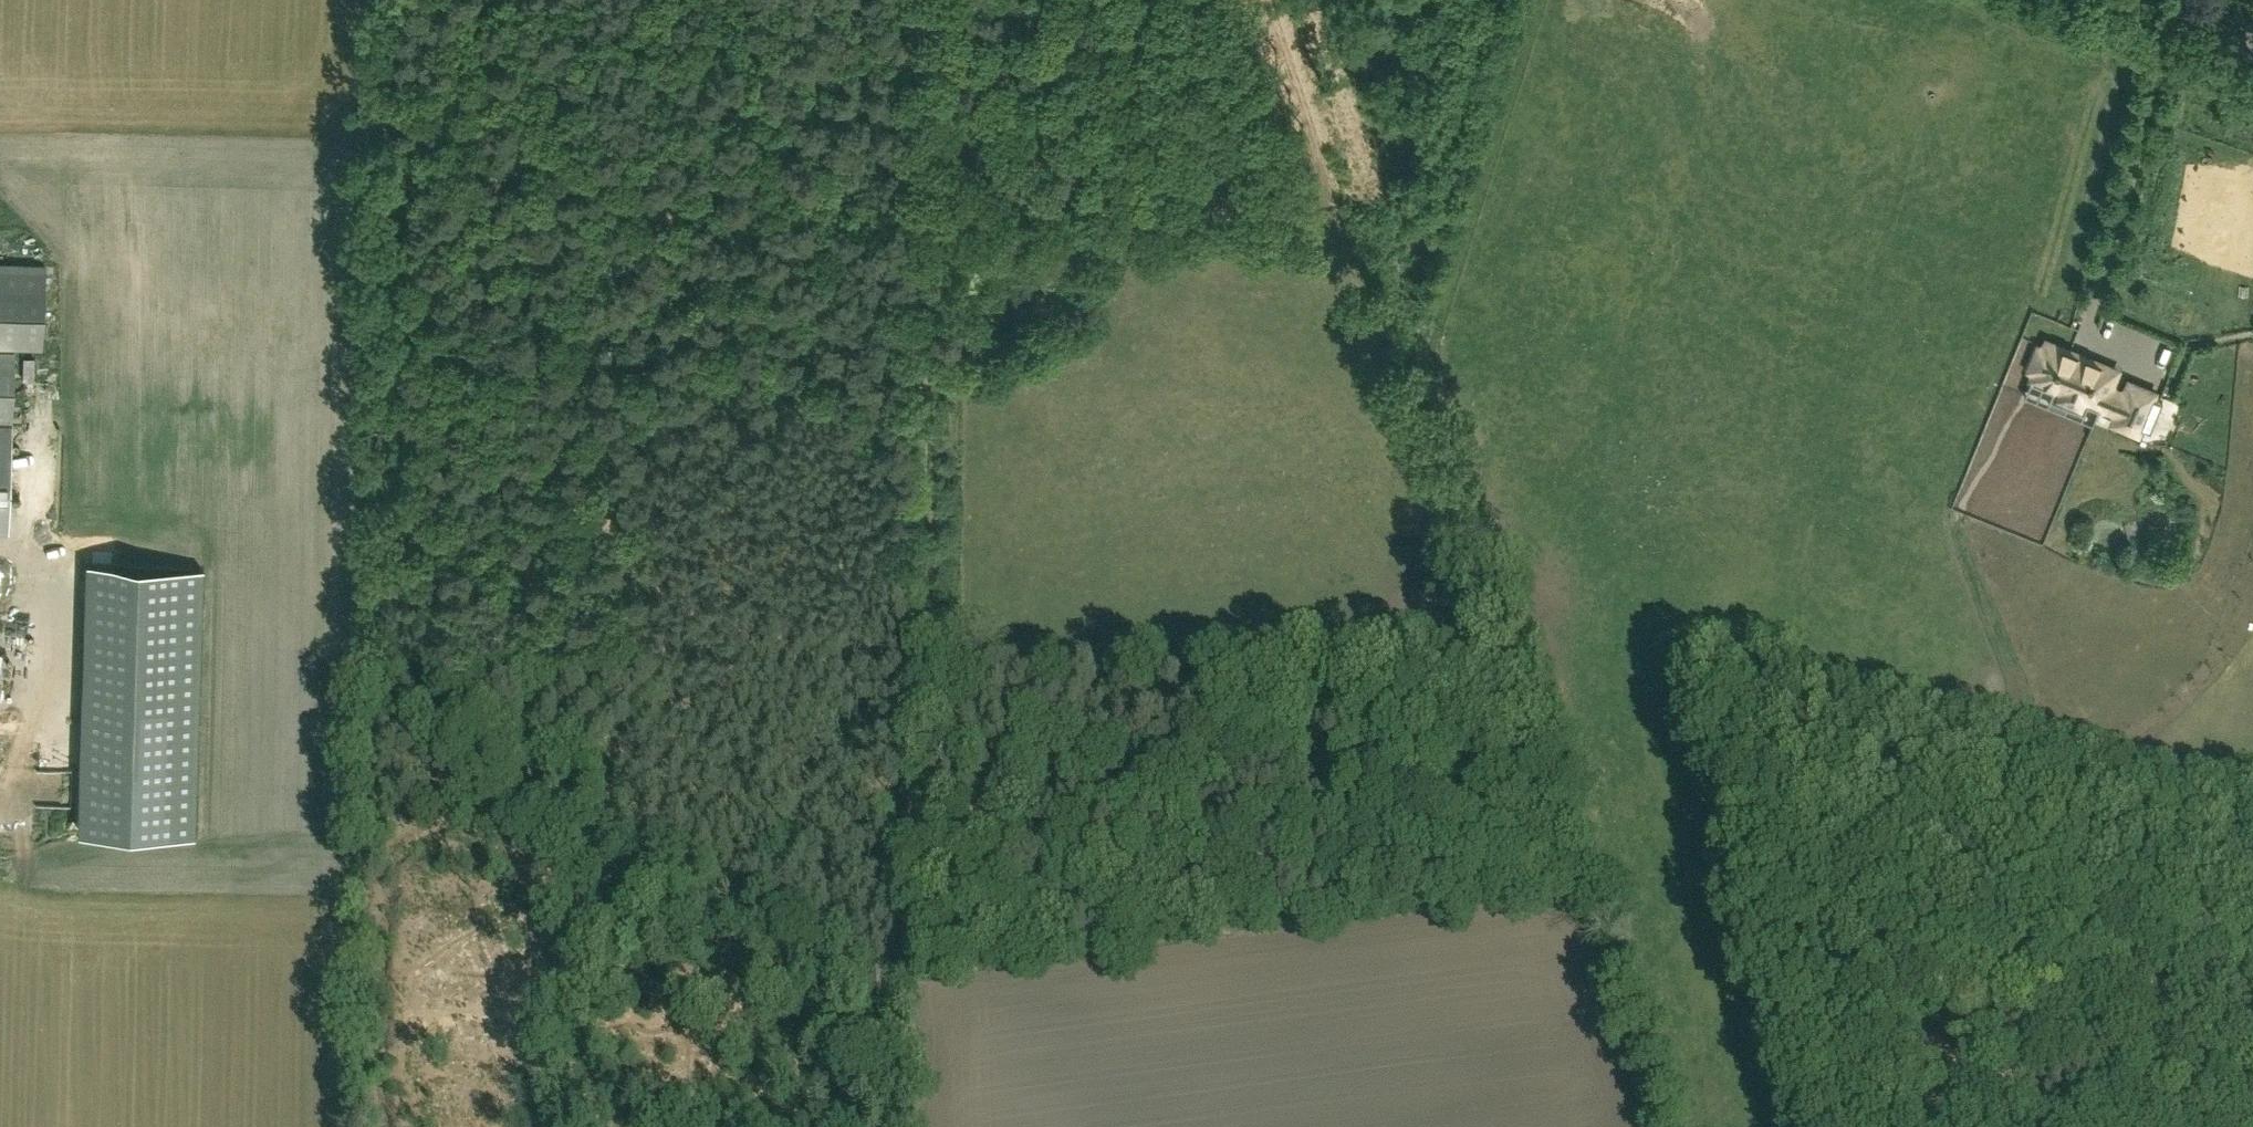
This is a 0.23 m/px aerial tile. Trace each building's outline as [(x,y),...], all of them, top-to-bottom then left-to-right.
[(45,265),(0,263),(0,346),(41,348),(45,265)] [(2113,372),(2049,346),(2046,354),(2040,352),(2034,367),(2039,369),(2036,377),(2063,388),(2059,397),(2080,405),(2084,396),(2121,411),(2117,421),(2137,428),(2150,395),(2131,387),(2127,398),(2106,389),(2113,372)] [(14,351),(0,351),(0,423),(11,424),(14,351)] [(11,424),(0,423),(0,535),(7,536),(11,424)] [(199,569),(104,567),(96,834),(191,837),(199,569)]
